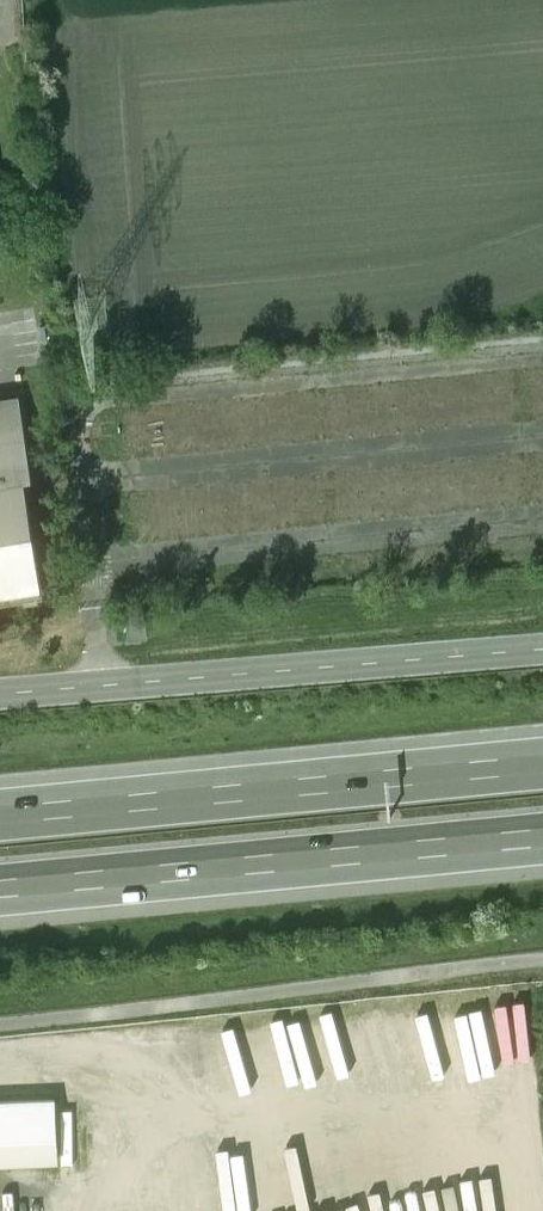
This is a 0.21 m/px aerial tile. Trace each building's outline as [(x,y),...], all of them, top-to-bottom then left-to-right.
[(0,397),(0,482),(36,475),(42,474),(27,393),(0,397)] [(0,482),(0,591),(54,582),(36,475),(0,482)] [(58,1162),(55,1100),(0,1102),(0,1164),(58,1162)]
